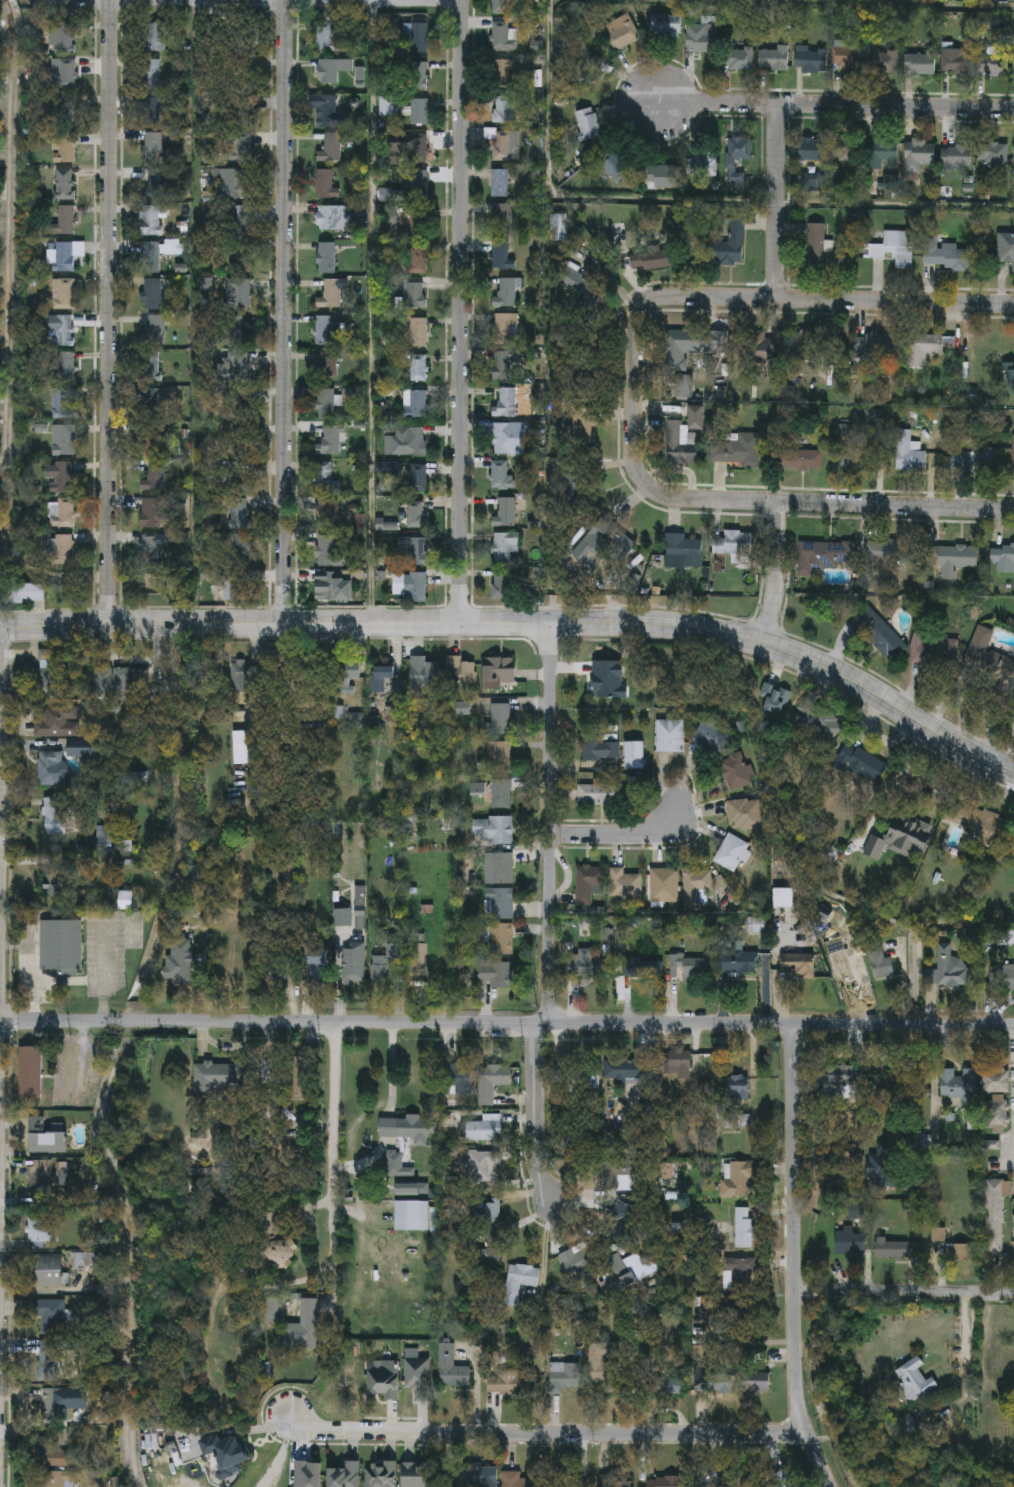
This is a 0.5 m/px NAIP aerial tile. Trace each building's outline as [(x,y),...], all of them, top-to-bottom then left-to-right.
[(493,12),(493,0),(510,0),(510,12),(493,12)] [(641,38),(613,52),(601,27),(629,13),(641,38)] [(652,34),(652,14),(681,14),(681,34),(652,34)] [(517,50),(493,50),(493,20),(508,20),(508,29),(517,29),(517,50)] [(75,22),(75,53),(51,53),(51,22),(75,22)] [(165,22),(165,50),(147,50),(147,22),(165,22)] [(317,52),(317,23),(334,23),(334,52),(317,52)] [(406,38),(406,23),(428,23),(428,53),(408,53),(408,38),(406,38)] [(717,52),(687,52),(687,24),(717,24),(717,52)] [(570,50),(556,50),(556,36),(570,36),(570,50)] [(779,50),(779,46),(789,46),(789,69),(760,69),(760,50),(779,50)] [(727,69),(727,47),(753,47),(753,69),(727,69)] [(863,48),(863,69),(836,69),(836,48),(863,48)] [(971,49),(971,73),(942,73),(942,49),(971,49)] [(796,69),(796,50),(828,50),(828,69),(796,69)] [(872,51),(898,51),(898,72),(872,72),(872,51)] [(935,74),(905,73),(906,53),(936,53),(935,74)] [(980,55),(1009,55),(1009,75),(980,75),(980,55)] [(142,89),(142,59),(161,59),(161,89),(142,89)] [(339,83),(320,83),(320,59),(339,59),(339,83)] [(497,87),(497,59),(516,59),(516,87),(497,87)] [(58,60),(76,60),(76,88),(58,88),(58,60)] [(595,84),(573,78),(578,60),(600,66),(595,84)] [(424,62),(428,87),(410,91),(405,66),(424,62)] [(74,95),(74,124),(56,124),(56,95),(74,95)] [(337,95),(337,111),(352,110),(352,127),(320,128),(320,108),(310,108),(310,95),(337,95)] [(496,124),(496,95),(515,95),(515,124),(496,124)] [(230,122),(230,96),(252,96),(252,122),(230,122)] [(160,97),(160,126),(142,126),(142,97),(160,97)] [(428,124),(409,124),(409,98),(428,98),(428,124)] [(575,111),(595,106),(602,136),(583,141),(575,111)] [(252,161),(230,161),(230,130),(252,130),(252,161)] [(519,130),(519,160),(493,160),(493,130),(519,130)] [(161,156),(143,156),(143,132),(161,132),(161,156)] [(317,162),(317,151),(325,151),(325,132),(341,132),(341,162),(317,162)] [(428,134),(428,162),(405,162),(405,134),(428,134)] [(76,162),(55,162),(55,153),(60,153),(60,136),(76,136),(76,162)] [(752,159),(729,159),(729,138),(752,138),(752,159)] [(823,160),(800,160),(800,138),(823,138),(823,160)] [(858,162),(835,162),(835,140),(858,140),(858,162)] [(899,166),(871,166),(871,141),(899,141),(899,166)] [(935,142),(935,164),(921,164),(921,172),(906,172),(906,142),(935,142)] [(1009,143),(1009,166),(984,166),(984,143),(1009,143)] [(944,144),(971,145),(971,167),(943,167),(944,144)] [(633,168),(618,183),(597,162),(612,147),(633,168)] [(688,176),(688,156),(717,156),(717,176),(688,176)] [(678,189),(648,189),(648,165),(678,165),(678,189)] [(57,169),(74,169),(74,199),(57,199),(57,169)] [(166,197),(143,197),(143,169),(166,169),(166,197)] [(222,169),(247,169),(247,198),(222,198),(222,169)] [(317,198),(317,169),(332,169),(332,189),(340,189),(340,198),(317,198)] [(508,169),(508,197),(493,197),(493,169),(508,169)] [(428,170),(428,200),(409,200),(409,170),(428,170)] [(825,189),(803,189),(803,174),(825,174),(825,189)] [(494,234),(494,203),(512,203),(512,234),(494,234)] [(75,234),(52,234),(52,225),(59,225),(59,205),(75,205),(75,234)] [(164,205),(164,235),(142,235),(142,205),(164,205)] [(250,237),(232,237),(232,205),(250,205),(250,237)] [(346,206),(346,230),(318,230),(318,206),(346,206)] [(411,236),(411,209),(426,209),(426,236),(411,236)] [(567,241),(551,241),(551,215),(567,215),(567,241)] [(744,219),(743,265),(710,264),(711,241),(729,242),(729,219),(744,219)] [(840,252),(840,270),(807,270),(807,223),(825,223),(825,252),(840,252)] [(896,258),(863,257),(864,244),(884,244),(884,231),(913,231),(912,268),(896,268),(896,258)] [(998,233),(1013,234),(1013,275),(1013,262),(997,262),(998,233)] [(923,264),(923,238),(939,238),(939,244),(957,244),(957,249),(976,250),(976,271),(943,270),(943,264),(923,264)] [(75,256),(75,272),(56,272),(56,242),(85,242),(85,256),(75,256)] [(142,272),(142,242),(160,242),(160,273),(142,272)] [(335,242),(335,274),(318,274),(318,242),(335,242)] [(491,270),(491,242),(508,242),(508,261),(516,261),(516,270),(491,270)] [(409,273),(409,244),(428,244),(428,273),(409,273)] [(250,272),(235,272),(235,247),(250,247),(250,272)] [(631,253),(676,248),(678,266),(633,271),(631,253)] [(582,264),(578,285),(552,280),(556,259),(582,264)] [(75,309),(54,309),(54,278),(75,278),(75,309)] [(161,278),(161,309),(143,309),(143,278),(161,278)] [(518,307),(493,307),(493,296),(501,296),(501,278),(518,278),(518,307)] [(251,307),(238,307),(238,279),(251,279),(251,307)] [(325,297),(325,279),(341,279),(341,308),(317,308),(317,297),(325,297)] [(425,282),(425,308),(409,308),(409,282),(425,282)] [(494,344),(494,314),(518,314),(518,337),(512,337),(512,344),(494,344)] [(57,315),(74,315),(74,346),(57,346),(57,315)] [(164,344),(146,344),(146,315),(164,315),(164,344)] [(333,315),(333,322),(340,322),(340,344),(316,344),(316,315),(333,315)] [(428,318),(428,346),(411,346),(411,318),(428,318)] [(781,339),(781,362),(748,362),(748,330),(765,330),(765,339),(781,339)] [(664,331),(686,331),(686,362),(664,362),(664,331)] [(822,360),(798,360),(798,331),(822,331),(822,360)] [(854,353),(854,335),(897,335),(897,353),(854,353)] [(926,368),(908,368),(908,335),(943,335),(943,353),(926,353),(926,368)] [(513,351),(513,380),(494,380),(494,351),(513,351)] [(75,352),(75,381),(57,381),(57,352),(75,352)] [(161,352),(161,382),(142,382),(142,352),(161,352)] [(337,352),(337,378),(318,378),(318,352),(337,352)] [(428,354),(428,381),(411,381),(411,354),(428,354)] [(252,380),(229,380),(229,356),(252,356),(252,380)] [(694,374),(694,399),(676,399),(676,374),(694,374)] [(141,419),(141,388),(160,388),(160,419),(141,419)] [(252,388),(252,418),(229,418),(229,388),(252,388)] [(334,388),(334,419),(318,419),(318,388),(334,388)] [(516,388),(516,416),(493,416),(493,405),(499,405),(499,388),(516,388)] [(76,417),(52,417),(52,389),(76,389),(76,417)] [(428,417),(404,417),(404,390),(428,390),(428,417)] [(685,421),(684,451),(697,452),(696,465),(666,464),(667,420),(685,421)] [(526,454),(493,454),(493,434),(482,434),(482,423),(526,423),(526,454)] [(76,455),(54,455),(54,425),(76,425),(76,455)] [(317,444),(324,444),(324,425),(340,425),(340,453),(317,453),(317,444)] [(839,469),(839,425),(854,425),(854,449),(875,449),(875,469),(839,469)] [(161,455),(141,455),(141,427),(161,427),(161,455)] [(392,427),(427,427),(427,455),(392,455),(392,427)] [(926,470),(897,470),(897,429),(911,429),(911,441),(921,441),(921,450),(926,450),(926,470)] [(759,435),(759,468),(735,468),(735,456),(724,456),(724,435),(759,435)] [(993,470),(952,470),(952,455),(975,455),(975,447),(993,447),(993,470)] [(823,450),(823,470),(784,470),(784,450),(823,450)] [(492,460),(508,460),(508,476),(514,476),(514,488),(492,488),(492,460)] [(164,461),(164,490),(140,490),(140,479),(148,479),(148,461),(164,461)] [(50,492),(50,462),(74,462),(74,492),(50,492)] [(315,462),(332,462),(332,481),(340,481),(340,490),(315,490),(315,462)] [(427,464),(427,491),(411,491),(411,464),(427,464)] [(74,498),(74,527),(51,527),(51,508),(58,508),(58,498),(74,498)] [(141,527),(141,498),(160,498),(160,527),(141,527)] [(230,498),(249,498),(249,529),(230,529),(230,498)] [(337,523),(317,523),(317,498),(337,498),(337,523)] [(492,516),(499,516),(499,498),(515,498),(515,526),(492,526),(492,516)] [(408,527),(408,502),(425,502),(425,527),(408,527)] [(731,553),(713,553),(713,538),(724,538),(724,530),(751,531),(751,563),(731,562),(731,553)] [(571,551),(592,531),(605,544),(585,564),(571,551)] [(518,551),(510,551),(510,563),(493,563),(493,533),(518,533),(518,551)] [(686,533),(686,539),(703,539),(703,567),(666,567),(666,533),(686,533)] [(55,563),(55,534),(74,534),(74,563),(55,563)] [(251,535),(251,566),(232,566),(233,534),(251,535)] [(159,535),(159,565),(142,565),(142,535),(159,535)] [(334,535),(334,554),(343,554),(343,566),(318,566),(318,535),(334,535)] [(426,537),(426,565),(400,565),(400,537),(426,537)] [(891,567),(866,567),(866,540),(911,540),(911,560),(891,560),(891,567)] [(857,542),(857,567),(802,567),(802,541),(857,542)] [(991,543),(1013,544),(1013,572),(998,571),(998,563),(991,563),(991,543)] [(927,545),(978,546),(977,565),(957,565),(956,578),(935,578),(935,566),(927,566),(927,545)] [(248,598),(225,598),(225,570),(248,570),(248,598)] [(511,598),(493,598),(493,571),(511,571),(511,598)] [(340,600),(317,600),(317,572),(340,572),(340,600)] [(427,600),(408,600),(408,572),(427,572),(427,600)] [(46,600),(17,600),(17,603),(6,603),(6,577),(17,577),(17,583),(46,583),(46,600)] [(872,604),(908,650),(891,662),(856,617),(872,604)] [(988,649),(1013,659),(1013,678),(1012,684),(963,665),(979,624),(995,630),(988,649)] [(959,640),(958,665),(911,663),(913,633),(926,633),(925,639),(959,640)] [(427,657),(427,663),(440,663),(440,684),(411,684),(411,657),(427,657)] [(475,662),(475,685),(447,685),(447,657),(463,657),(463,662),(475,662)] [(515,659),(515,684),(484,684),(484,659),(515,659)] [(60,698),(38,698),(38,660),(60,660),(60,698)] [(250,693),(232,693),(232,663),(250,663),(250,693)] [(612,684),(609,684),(609,702),(592,702),(592,663),(612,663),(612,684)] [(360,664),(360,680),(353,680),(353,694),(340,694),(340,664),(360,664)] [(372,694),(372,666),(395,666),(395,679),(384,679),(384,694),(372,694)] [(130,669),(130,701),(112,701),(112,691),(103,691),(103,678),(113,678),(113,669),(130,669)] [(781,721),(764,715),(770,698),(762,695),(765,684),(791,692),(781,721)] [(43,702),(79,702),(79,738),(33,738),(33,722),(43,722),(43,702)] [(510,705),(510,736),(486,736),(486,725),(491,725),(491,705),(510,705)] [(845,728),(829,746),(806,726),(821,708),(845,728)] [(685,720),(685,753),(657,753),(657,720),(685,720)] [(693,742),(702,721),(729,734),(720,754),(693,742)] [(620,761),(582,761),(582,734),(600,734),(600,743),(620,743),(620,761)] [(490,775),(490,743),(510,743),(510,775),(490,775)] [(644,771),(625,771),(625,743),(644,743),(644,771)] [(847,743),(890,766),(879,787),(836,764),(847,743)] [(39,786),(39,753),(67,753),(67,786),(39,786)] [(719,765),(744,753),(758,782),(733,794),(719,765)] [(594,786),(594,780),(606,780),(606,786),(622,786),(622,806),(579,806),(579,786),(594,786)] [(492,810),(492,782),(512,782),(512,810),(492,810)] [(66,798),(66,837),(45,837),(45,798),(66,798)] [(762,830),(729,830),(729,801),(762,801),(762,830)] [(971,838),(972,825),(951,824),(952,810),(1006,814),(1004,840),(971,838)] [(513,845),(483,845),(483,836),(473,836),(473,818),(513,818),(513,845)] [(865,855),(873,834),(888,840),(892,828),(903,832),(908,818),(935,828),(922,864),(886,850),(881,861),(865,855)] [(112,853),(96,853),(96,827),(112,827),(112,853)] [(754,848),(745,864),(742,863),(736,874),(714,861),(729,834),(754,848)] [(513,855),(513,885),(491,885),(491,855),(513,855)] [(70,865),(70,895),(41,895),(41,865),(70,865)] [(576,906),(576,868),(604,868),(604,896),(593,896),(593,906),(576,906)] [(625,876),(642,876),(643,900),(611,900),(611,869),(625,869),(625,876)] [(650,902),(650,870),(678,870),(678,902),(650,902)] [(685,911),(684,870),(711,870),(712,891),(701,891),(701,910),(685,911)] [(489,889),(513,889),(513,920),(489,920),(489,889)] [(774,908),(774,889),(793,889),(793,908),(774,908)] [(120,910),(120,894),(132,894),(132,910),(120,910)] [(336,910),(351,910),(351,926),(336,926),(336,910)] [(766,933),(749,933),(749,918),(766,918),(766,933)] [(56,976),(46,976),(46,971),(39,971),(39,921),(81,921),(81,971),(77,971),(77,976),(68,976),(68,988),(56,988),(56,976)] [(490,955),(490,925),(513,925),(513,955),(490,955)] [(165,983),(166,956),(170,957),(171,940),(193,941),(192,984),(165,983)] [(757,952),(757,975),(722,975),(722,951),(734,951),(734,942),(743,942),(743,952),(757,952)] [(345,985),(345,944),(365,944),(365,985),(345,985)] [(968,987),(936,987),(936,944),(953,944),(953,967),(968,967),(968,987)] [(373,983),(373,953),(389,953),(389,945),(402,945),(402,965),(389,965),(389,983),(373,983)] [(425,971),(407,971),(407,945),(425,945),(425,971)] [(309,982),(309,950),(328,950),(328,982),(309,982)] [(862,979),(838,986),(829,955),(847,950),(851,967),(858,965),(862,979)] [(893,977),(872,977),(872,953),(893,953),(893,977)] [(815,955),(815,976),(779,976),(779,955),(815,955)] [(611,959),(611,977),(567,977),(567,959),(611,959)] [(682,977),(682,959),(710,959),(710,977),(682,977)] [(623,979),(623,961),(664,961),(664,979),(623,979)] [(513,963),(513,989),(491,989),(491,982),(479,982),(479,963),(513,963)] [(991,967),(1013,967),(1013,990),(991,989),(991,967)] [(42,1048),(42,1099),(19,1099),(19,1048),(42,1048)] [(669,1064),(669,1052),(691,1052),(691,1073),(664,1073),(664,1064),(669,1064)] [(606,1062),(645,1062),(645,1083),(606,1083),(606,1062)] [(552,1087),(552,1068),(573,1069),(573,1064),(600,1064),(599,1087),(552,1087)] [(195,1083),(195,1065),(225,1065),(225,1083),(195,1083)] [(478,1066),(510,1067),(510,1086),(494,1086),(494,1108),(478,1107),(478,1066)] [(859,1066),(859,1088),(848,1089),(848,1097),(825,1098),(824,1067),(859,1066)] [(1010,1093),(984,1094),(984,1071),(1010,1070),(1010,1093)] [(444,1071),(466,1071),(466,1097),(444,1097),(444,1071)] [(749,1100),(725,1100),(725,1077),(749,1077),(749,1100)] [(1009,1099),(1009,1128),(985,1128),(985,1099),(1009,1099)] [(381,1117),(428,1119),(427,1147),(414,1146),(414,1139),(380,1138),(381,1117)] [(467,1142),(467,1123),(483,1123),(483,1117),(501,1117),(501,1142),(467,1142)] [(31,1132),(31,1119),(44,1119),(44,1132),(31,1132)] [(67,1134),(67,1154),(30,1154),(30,1134),(67,1134)] [(414,1169),(414,1178),(386,1178),(386,1152),(403,1152),(403,1169),(414,1169)] [(493,1183),(469,1183),(469,1153),(499,1153),(499,1167),(493,1167),(493,1183)] [(51,1162),(51,1197),(28,1197),(28,1162),(51,1162)] [(749,1200),(721,1200),(721,1180),(729,1180),(729,1163),(766,1163),(767,1180),(749,1180),(749,1200)] [(986,1181),(1005,1181),(1005,1250),(986,1250),(986,1181)] [(397,1198),(397,1184),(420,1184),(420,1198),(397,1198)] [(501,1225),(483,1225),(483,1200),(501,1200),(501,1225)] [(395,1232),(395,1203),(420,1203),(420,1232),(395,1232)] [(640,1231),(634,1248),(607,1238),(620,1203),(639,1210),(633,1229),(640,1231)] [(850,1219),(850,1205),(867,1205),(867,1219),(850,1219)] [(754,1248),(734,1248),(734,1209),(754,1209),(754,1248)] [(49,1215),(49,1248),(27,1248),(27,1215),(49,1215)] [(836,1254),(836,1230),(853,1230),(853,1235),(866,1235),(866,1254),(836,1254)] [(488,1248),(487,1233),(500,1232),(501,1247),(488,1248)] [(294,1254),(278,1272),(262,1258),(277,1240),(294,1254)] [(559,1256),(584,1244),(594,1265),(570,1277),(559,1256)] [(973,1264),(949,1264),(949,1246),(973,1246),(973,1264)] [(626,1268),(637,1263),(644,1281),(617,1292),(605,1260),(620,1254),(626,1268)] [(63,1274),(68,1274),(68,1288),(35,1288),(35,1256),(63,1256),(63,1274)] [(724,1260),(754,1260),(754,1290),(724,1290),(724,1260)] [(538,1288),(521,1286),(518,1308),(504,1306),(510,1265),(541,1269),(538,1288)] [(267,1323),(267,1299),(282,1299),(282,1323),(267,1323)] [(38,1301),(64,1301),(64,1335),(38,1335),(38,1301)] [(318,1349),(296,1349),(296,1315),(318,1315),(318,1349)] [(439,1344),(455,1344),(455,1389),(439,1389),(439,1344)] [(619,1344),(619,1382),(589,1383),(588,1344),(619,1344)] [(37,1382),(37,1346),(57,1346),(57,1382),(37,1382)] [(939,1387),(913,1404),(893,1374),(919,1356),(925,1366),(918,1370),(926,1382),(933,1377),(939,1387)] [(430,1358),(430,1402),(415,1402),(415,1390),(406,1390),(406,1358),(430,1358)] [(550,1392),(550,1364),(581,1364),(581,1392),(550,1392)] [(696,1366),(710,1366),(710,1374),(732,1374),(732,1393),(696,1393),(696,1366)] [(384,1400),(384,1394),(367,1394),(367,1370),(399,1370),(399,1400),(384,1400)] [(499,1370),(532,1370),(532,1394),(499,1394),(499,1370)] [(652,1396),(652,1378),(683,1378),(683,1396),(652,1396)] [(86,1390),(85,1411),(66,1410),(66,1421),(43,1420),(43,1390),(86,1390)] [(200,1439),(217,1431),(222,1442),(238,1435),(249,1461),(224,1472),(216,1453),(208,1457),(200,1439)] [(31,1467),(31,1437),(53,1437),(53,1451),(69,1451),(69,1467),(31,1467)] [(360,1462),(360,1486),(329,1486),(329,1470),(347,1470),(347,1462),(360,1462)] [(397,1463),(397,1486),(367,1486),(367,1463),(397,1463)] [(428,1464),(428,1486),(403,1486),(403,1464),(428,1464)] [(789,1470),(794,1486),(774,1486),(771,1476),(789,1470)] [(73,1473),(73,1486),(30,1486),(30,1472),(73,1473)] [(496,1472),(496,1486),(479,1486),(479,1472),(496,1472)] [(539,1480),(539,1486),(503,1486),(503,1473),(521,1473),(521,1480),(539,1480)] [(466,1474),(466,1486),(443,1486),(443,1474),(466,1474)] [(626,1477),(626,1486),(602,1486),(602,1477),(626,1477)]
